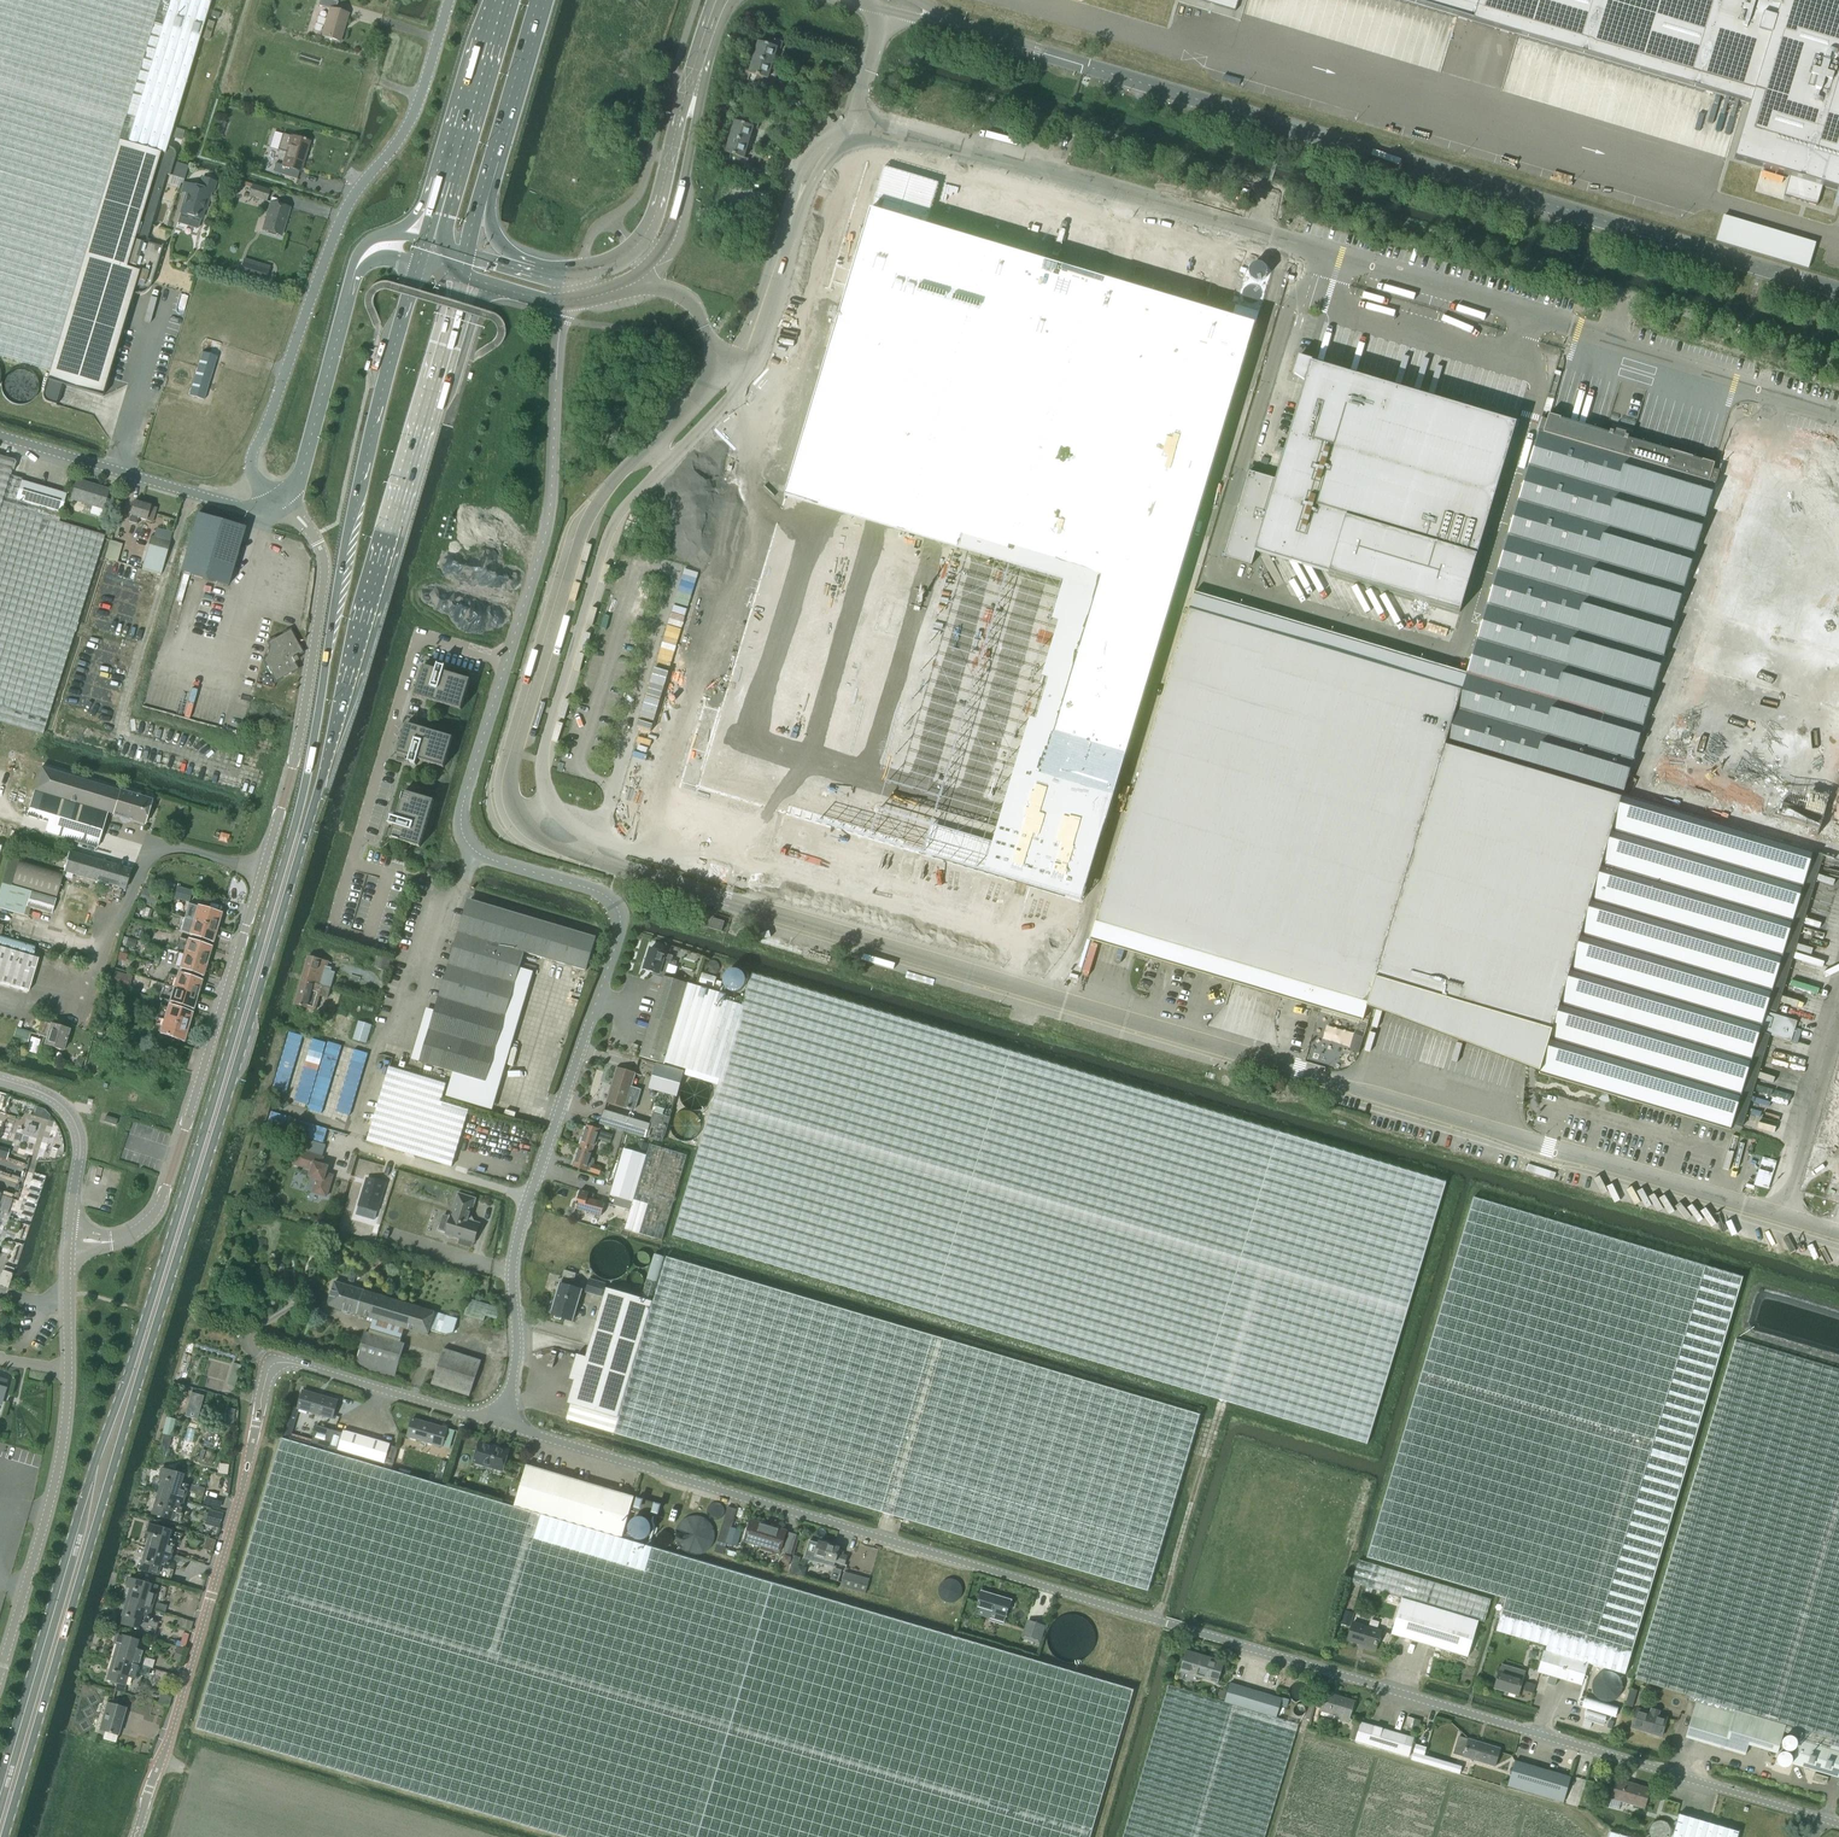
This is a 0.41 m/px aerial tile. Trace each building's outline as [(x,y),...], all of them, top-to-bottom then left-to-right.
[(50,371),(160,0),(0,0),(0,356),(50,371)] [(43,393),(48,402),(56,405),(62,384),(102,396),(133,294),(134,294),(151,283),(162,245),(147,240),(166,175),(169,176),(175,158),(170,147),(167,146),(172,130),(210,2),(204,0),(160,0),(50,371),(43,393)] [(347,14),(336,11),(338,3),(328,0),(321,0),(319,7),(329,10),(321,37),(339,42),(347,14)] [(1236,12),(1239,0),(1198,0),(1236,12)] [(1750,105),(1734,160),(1790,176),(1784,196),(1817,206),(1823,186),(1838,191),(1838,0),(1398,0),(1750,105)] [(202,38),(209,40),(214,22),(207,20),(202,38)] [(762,35),(755,58),(774,63),(778,49),(782,50),(785,42),(762,35)] [(774,63),(755,58),(751,73),(762,76),(760,83),(771,86),(773,79),(770,78),(774,63)] [(737,121),(732,137),(750,142),(755,127),(759,128),(761,121),(750,118),(748,124),(737,121)] [(310,141),(291,136),(282,133),(278,149),(286,152),(282,165),(275,163),(272,172),(289,177),(292,168),(301,171),(310,141)] [(750,142),(732,137),(727,153),(738,156),(736,163),(747,166),(750,158),(746,157),(750,142)] [(173,176),(184,179),(187,167),(176,164),(173,176)] [(741,178),(744,168),(735,166),(732,175),(741,178)] [(201,220),(209,192),(213,193),(216,182),(202,178),(199,189),(183,184),(181,192),(186,194),(181,214),(201,220)] [(266,201),(269,190),(252,184),(249,196),(266,201)] [(280,235),(288,209),(270,204),(263,229),(280,235)] [(870,209),(697,787),(1082,902),(1255,325),(870,209)] [(204,399),(217,357),(202,352),(189,395),(204,399)] [(1256,551),(1328,573),(1460,612),(1516,424),(1314,364),(1312,363),(1312,361),(1299,356),(1293,375),(1306,378),(1276,479),(1249,471),(1224,557),(1251,565),(1256,551)] [(620,431),(627,409),(616,406),(609,428),(620,431)] [(1467,674),(1371,992),(1376,993),(1379,994),(1375,1006),(1536,1054),(1540,1043),(1547,1046),(1539,1073),(1569,1082),(1585,1087),(1730,1130),(1732,1124),(1742,1127),(1770,1034),(1791,1041),(1797,1021),(1766,1011),(1766,1009),(1776,1012),(1820,863),(1823,855),(1624,795),(1635,757),(1719,471),(1714,470),(1711,469),(1713,464),(1712,464),(1633,440),(1631,439),(1606,432),(1604,431),(1550,415),(1545,414),(1467,674)] [(612,433),(608,444),(616,446),(619,435),(612,433)] [(43,735),(74,634),(77,622),(104,535),(59,522),(61,514),(15,501),(21,480),(10,477),(15,460),(0,456),(0,722),(43,735)] [(1635,757),(1838,817),(1838,504),(1718,468),(1635,757)] [(103,509),(109,488),(76,479),(70,499),(103,509)] [(21,480),(15,501),(61,514),(67,494),(21,480)] [(155,506),(135,500),(134,500),(127,523),(135,525),(137,517),(151,521),(155,506)] [(196,514),(179,572),(225,586),(243,527),(196,514)] [(146,550),(141,568),(161,573),(165,556),(171,534),(172,531),(157,527),(154,537),(150,536),(146,550)] [(1371,992),(1466,674),(1195,593),(1096,920),(1095,920),(1095,922),(1141,936),(1136,953),(1362,1020),(1371,992)] [(293,657),(299,653),(286,630),(265,642),(268,649),(267,655),(260,659),(273,680),(293,669),(291,664),(293,657)] [(424,665),(415,695),(461,710),(471,679),(444,671),(446,666),(438,664),(436,669),(424,665)] [(453,737),(406,723),(397,753),(410,757),(408,762),(416,765),(418,759),(444,767),(453,737)] [(41,768),(34,790),(108,812),(114,814),(113,815),(119,817),(122,822),(126,823),(131,820),(144,824),(151,800),(120,790),(120,792),(41,768)] [(108,812),(34,790),(27,815),(47,822),(44,832),(98,848),(108,812)] [(390,838),(420,847),(434,800),(404,791),(396,817),(391,816),(389,824),(394,825),(390,838)] [(69,852),(63,870),(66,871),(66,872),(125,890),(131,870),(69,852)] [(18,861),(12,882),(56,896),(63,871),(63,870),(19,857),(18,861)] [(0,887),(0,908),(1,908),(24,915),(27,906),(32,890),(11,884),(12,882),(18,861),(9,858),(0,887)] [(143,887),(138,902),(154,907),(157,899),(150,897),(153,891),(143,887)] [(32,890),(27,906),(51,914),(56,898),(32,890)] [(485,1081),(488,1073),(525,950),(586,969),(596,935),(471,898),(422,1062),(485,1081)] [(188,904),(184,918),(193,921),(217,928),(221,914),(188,904)] [(722,931),(725,922),(712,918),(709,927),(722,931)] [(193,921),(189,934),(213,940),(217,928),(193,921)] [(183,953),(207,960),(211,947),(187,940),(183,953)] [(28,992),(38,959),(0,947),(0,984),(28,992)] [(671,963),(673,955),(650,948),(643,969),(658,974),(663,960),(671,963)] [(207,960),(183,953),(179,967),(203,974),(207,960)] [(388,971),(392,958),(378,954),(375,967),(388,971)] [(301,980),(322,986),(329,961),(308,956),(301,980)] [(173,987),(197,994),(201,980),(178,973),(173,987)] [(689,984),(665,1063),(720,1079),(675,1229),(673,1235),(1366,1444),(1368,1437),(1445,1182),(1321,1145),(1311,1142),(1279,1132),(752,974),(742,1005),(725,1000),(726,995),(689,984)] [(642,1050),(641,1055),(665,1063),(689,984),(664,976),(642,1050)] [(322,986),(301,980),(295,1003),(316,1009),(320,994),(327,995),(329,987),(322,986)] [(197,994),(173,987),(170,1000),(193,1007),(197,994)] [(164,1020),(187,1027),(191,1013),(168,1006),(164,1020)] [(187,1027),(164,1020),(160,1034),(183,1041),(187,1027)] [(69,1030),(40,1021),(36,1035),(45,1038),(43,1044),(63,1050),(69,1030)] [(358,1021),(353,1039),(366,1044),(372,1025),(358,1021)] [(26,1047),(30,1032),(15,1028),(11,1043),(26,1047)] [(438,1162),(447,1132),(460,1137),(468,1110),(441,1101),(446,1084),(390,1067),(367,1141),(438,1162)] [(624,1107),(625,1105),(635,1108),(640,1089),(630,1086),(634,1073),(617,1067),(606,1102),(624,1107)] [(500,1076),(488,1073),(485,1081),(498,1085),(500,1076)] [(680,1089),(660,1082),(653,1105),(657,1106),(655,1111),(664,1114),(665,1110),(667,1110),(666,1112),(672,1114),(680,1089)] [(601,1122),(625,1129),(646,1135),(649,1124),(604,1111),(601,1122)] [(105,1116),(104,1121),(116,1125),(117,1119),(105,1116)] [(581,1146),(593,1150),(595,1145),(597,1145),(599,1139),(610,1142),(612,1135),(599,1130),(600,1129),(587,1125),(581,1146)] [(649,1143),(639,1140),(636,1151),(646,1154),(649,1143)] [(688,1155),(651,1144),(634,1203),(633,1202),(625,1228),(663,1239),(688,1155)] [(593,1150),(581,1146),(574,1165),(600,1174),(603,1167),(593,1164),(593,1163),(594,1159),(591,1157),(593,1150)] [(634,1202),(648,1156),(624,1149),(610,1195),(616,1196),(614,1205),(630,1209),(632,1202),(634,1202)] [(327,1196),(333,1175),(326,1173),(328,1166),(321,1164),(323,1157),(298,1150),(293,1163),(312,1169),(310,1176),(317,1178),(313,1192),(327,1196)] [(369,1178),(361,1205),(379,1211),(387,1183),(369,1178)] [(581,1189),(580,1191),(576,1208),(593,1213),(601,1215),(605,1202),(593,1199),(595,1193),(581,1189)] [(474,1242),(480,1224),(474,1222),(470,1215),(475,1199),(458,1194),(452,1215),(451,1217),(444,1215),(440,1229),(447,1231),(446,1233),(461,1238),(459,1243),(471,1247),(473,1241),(474,1242)] [(1599,1236),(1474,1199),(1368,1558),(1506,1599),(1496,1632),(1547,1647),(1546,1649),(1589,1662),(1588,1665),(1624,1676),(1742,1279),(1611,1239),(1599,1236)] [(615,1433),(1148,1591),(1200,1414),(667,1257),(654,1302),(615,1433)] [(564,1270),(562,1276),(575,1280),(576,1273),(564,1270)] [(604,1297),(607,1285),(591,1281),(588,1292),(604,1297)] [(375,1319),(370,1333),(401,1342),(406,1328),(428,1335),(430,1329),(435,1311),(335,1282),(328,1304),(343,1309),(345,1313),(349,1314),(354,1312),(375,1319)] [(574,1321),(583,1290),(561,1283),(552,1314),(556,1315),(555,1318),(562,1320),(563,1317),(574,1321)] [(615,1433),(654,1302),(606,1288),(586,1357),(577,1355),(570,1378),(574,1380),(568,1402),(572,1403),(567,1419),(615,1433)] [(497,1319),(501,1308),(470,1299),(464,1315),(484,1321),(486,1316),(497,1319)] [(458,1318),(435,1311),(430,1329),(447,1334),(454,1331),(458,1318)] [(401,1342),(370,1333),(366,1332),(355,1366),(395,1378),(405,1344),(401,1342)] [(1736,1339),(1634,1679),(1689,1696),(1688,1700),(1690,1700),(1733,1713),(1786,1728),(1784,1732),(1838,1748),(1838,1369),(1736,1339)] [(470,1395),(482,1360),(444,1348),(432,1383),(470,1395)] [(333,1418),(338,1400),(302,1389),(297,1407),(333,1418)] [(450,1448),(455,1431),(412,1418),(407,1435),(450,1448)] [(331,1445),(339,1448),(343,1431),(335,1428),(334,1432),(319,1428),(315,1442),(331,1446),(331,1445)] [(386,1462),(391,1445),(391,1444),(344,1429),(343,1431),(339,1448),(386,1462)] [(171,1436),(163,1434),(161,1446),(168,1448),(171,1436)] [(195,1729),(562,1836),(1093,1836),(1136,1691),(954,1637),(836,1602),(785,1587),(773,1583),(621,1538),(514,1506),(281,1438),(195,1729)] [(508,1450),(479,1441),(472,1462),(502,1471),(508,1450)] [(391,1445),(386,1462),(393,1464),(398,1447),(391,1445)] [(526,1465),(514,1506),(621,1538),(634,1497),(526,1465)] [(162,1476),(158,1490),(184,1497),(186,1491),(188,1484),(181,1482),(183,1475),(161,1468),(159,1476),(162,1476)] [(204,1489),(188,1484),(186,1491),(202,1496),(204,1489)] [(184,1497),(158,1490),(151,1513),(170,1519),(173,1509),(180,1511),(184,1497)] [(634,1510),(657,1517),(661,1504),(637,1498),(634,1510)] [(723,1523),(714,1552),(724,1554),(732,1526),(737,1509),(728,1506),(723,1523)] [(672,1508),(669,1520),(675,1522),(678,1510),(672,1508)] [(219,1527),(223,1513),(208,1509),(204,1524),(219,1527)] [(780,1551),(786,1532),(750,1521),(744,1539),(763,1545),(762,1549),(771,1552),(772,1548),(780,1551)] [(147,1546),(171,1553),(175,1541),(180,1542),(182,1533),(148,1523),(145,1532),(150,1533),(147,1546)] [(783,1552),(791,1554),(797,1535),(789,1533),(783,1552)] [(845,1563),(847,1556),(838,1553),(839,1548),(819,1542),(815,1556),(835,1562),(835,1560),(845,1563)] [(171,1553),(147,1546),(140,1568),(170,1577),(173,1569),(167,1568),(171,1553)] [(1402,1597),(1478,1620),(1484,1622),(1491,1599),(1358,1559),(1352,1582),(1402,1597)] [(126,1600),(151,1608),(155,1594),(149,1592),(152,1583),(130,1577),(127,1587),(130,1588),(126,1600)] [(982,1591),(977,1608),(977,1607),(972,1622),(980,1624),(982,1615),(999,1620),(1001,1615),(1007,1617),(1012,1600),(982,1591)] [(1467,1657),(1478,1620),(1402,1597),(1391,1634),(1467,1657)] [(153,1617),(149,1616),(151,1608),(126,1600),(120,1622),(156,1632),(159,1621),(152,1619),(153,1617)] [(1339,1630),(1348,1632),(1353,1613),(1345,1610),(1339,1630)] [(1040,1644),(1046,1625),(1027,1619),(1021,1638),(1040,1644)] [(1375,1651),(1381,1631),(1354,1623),(1348,1640),(1365,1645),(1364,1648),(1375,1651)] [(114,1655),(139,1663),(143,1649),(136,1647),(138,1640),(116,1634),(114,1642),(117,1642),(114,1655)] [(1538,1668),(1543,1648),(1533,1645),(1527,1665),(1538,1668)] [(1582,1687),(1588,1665),(1589,1662),(1546,1649),(1539,1674),(1582,1687)] [(1219,1683),(1225,1662),(1186,1650),(1180,1671),(1219,1683)] [(139,1663),(114,1655),(107,1678),(125,1683),(128,1674),(135,1676),(139,1663)] [(1520,1695),(1525,1678),(1512,1675),(1514,1668),(1502,1664),(1495,1688),(1520,1695)] [(1231,1684),(1226,1703),(1278,1718),(1281,1706),(1288,1708),(1290,1700),(1283,1698),(1283,1699),(1231,1684)] [(1278,1718),(1226,1703),(1169,1685),(1123,1836),(1265,1836),(1299,1724),(1278,1718)] [(1348,1723),(1355,1701),(1326,1693),(1321,1711),(1336,1716),(1335,1719),(1348,1723)] [(1733,1713),(1690,1700),(1685,1715),(1693,1717),(1686,1738),(1746,1755),(1749,1745),(1778,1754),(1784,1732),(1786,1728),(1733,1713)] [(116,1734),(124,1709),(106,1703),(98,1729),(116,1734)] [(1316,1706),(1310,1704),(1306,1719),(1312,1721),(1316,1706)] [(1661,1737),(1667,1718),(1658,1715),(1659,1711),(1651,1709),(1650,1713),(1638,1709),(1632,1729),(1661,1737)] [(1417,1732),(1421,1720),(1408,1716),(1404,1728),(1417,1732)] [(1355,1741),(1403,1755),(1408,1757),(1414,1738),(1361,1722),(1355,1741)] [(1358,1724),(1353,1723),(1349,1738),(1354,1740),(1358,1724)] [(1495,1767),(1501,1749),(1470,1739),(1464,1758),(1495,1767)] [(1800,1741),(1793,1764),(1838,1778),(1838,1753),(1800,1741)] [(1509,1782),(1564,1799),(1570,1777),(1515,1760),(1509,1782)] [(1814,1780),(1827,1784),(1829,1778),(1815,1774),(1814,1780)] [(1644,1809),(1650,1790),(1618,1780),(1612,1799),(1644,1809)] [(1739,1831),(1679,1814),(1672,1836),(1737,1836),(1739,1831)]
